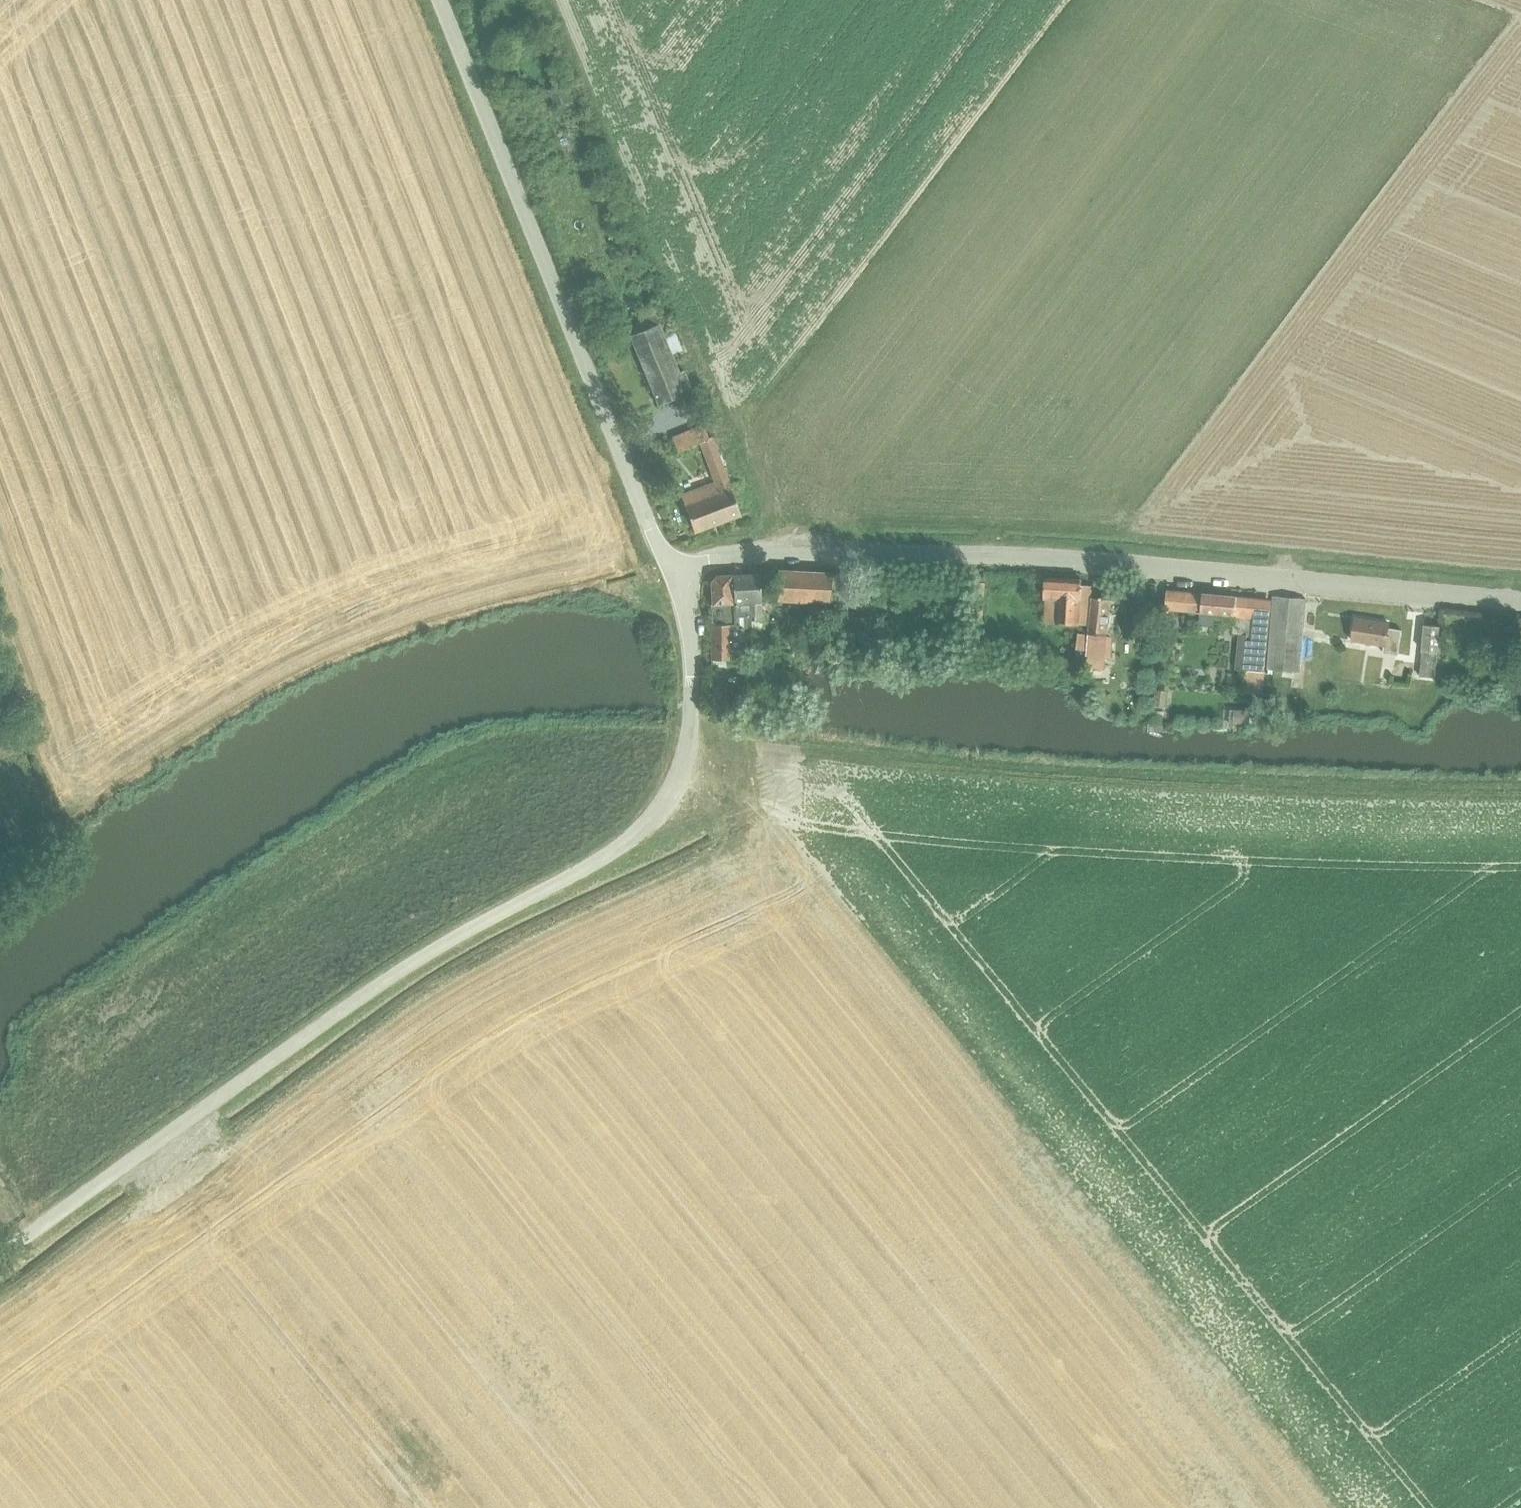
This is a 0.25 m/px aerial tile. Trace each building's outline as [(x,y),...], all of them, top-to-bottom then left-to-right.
[(656,315),(627,326),(631,335),(659,323),(656,315)] [(659,405),(692,392),(684,371),(679,372),(659,323),(631,335),(659,405)] [(678,452),(700,443),(715,483),(681,495),(694,532),(740,515),(730,488),(711,436),(709,437),(703,424),(672,437),(678,452)] [(837,604),(838,573),(777,571),(776,602),(837,604)] [(762,638),(761,621),(762,621),(761,603),(760,603),(758,574),(732,575),(734,625),(741,625),(741,630),(751,630),(751,638),(762,638)] [(709,605),(712,670),(726,669),(726,664),(743,663),(741,630),(741,625),(734,625),(732,575),(717,575),(711,582),(712,605),(709,605)] [(1057,599),(1056,623),(1079,624),(1081,579),(1044,578),(1044,599),(1057,599)] [(1263,670),(1270,605),(1235,601),(1235,596),(1165,589),(1163,609),(1233,616),(1231,631),(1247,632),(1244,668),(1263,670)] [(1299,672),(1305,599),(1273,596),(1267,670),(1299,672)] [(1088,642),(1087,655),(1105,656),(1110,657),(1112,631),(1107,631),(1109,599),(1092,598),(1088,642)] [(1396,655),(1400,630),(1386,628),(1387,623),(1354,618),(1351,641),(1383,646),(1382,653),(1396,655)] [(1425,624),(1420,675),(1434,677),(1440,626),(1425,624)] [(1078,633),(1076,648),(1086,649),(1087,634),(1078,633)] [(1087,655),(1086,666),(1104,667),(1105,656),(1087,655)] [(1156,693),(1153,709),(1167,711),(1169,695),(1167,695),(1168,689),(1160,687),(1159,693),(1156,693)] [(1235,709),(1234,721),(1250,722),(1251,710),(1235,709)]
